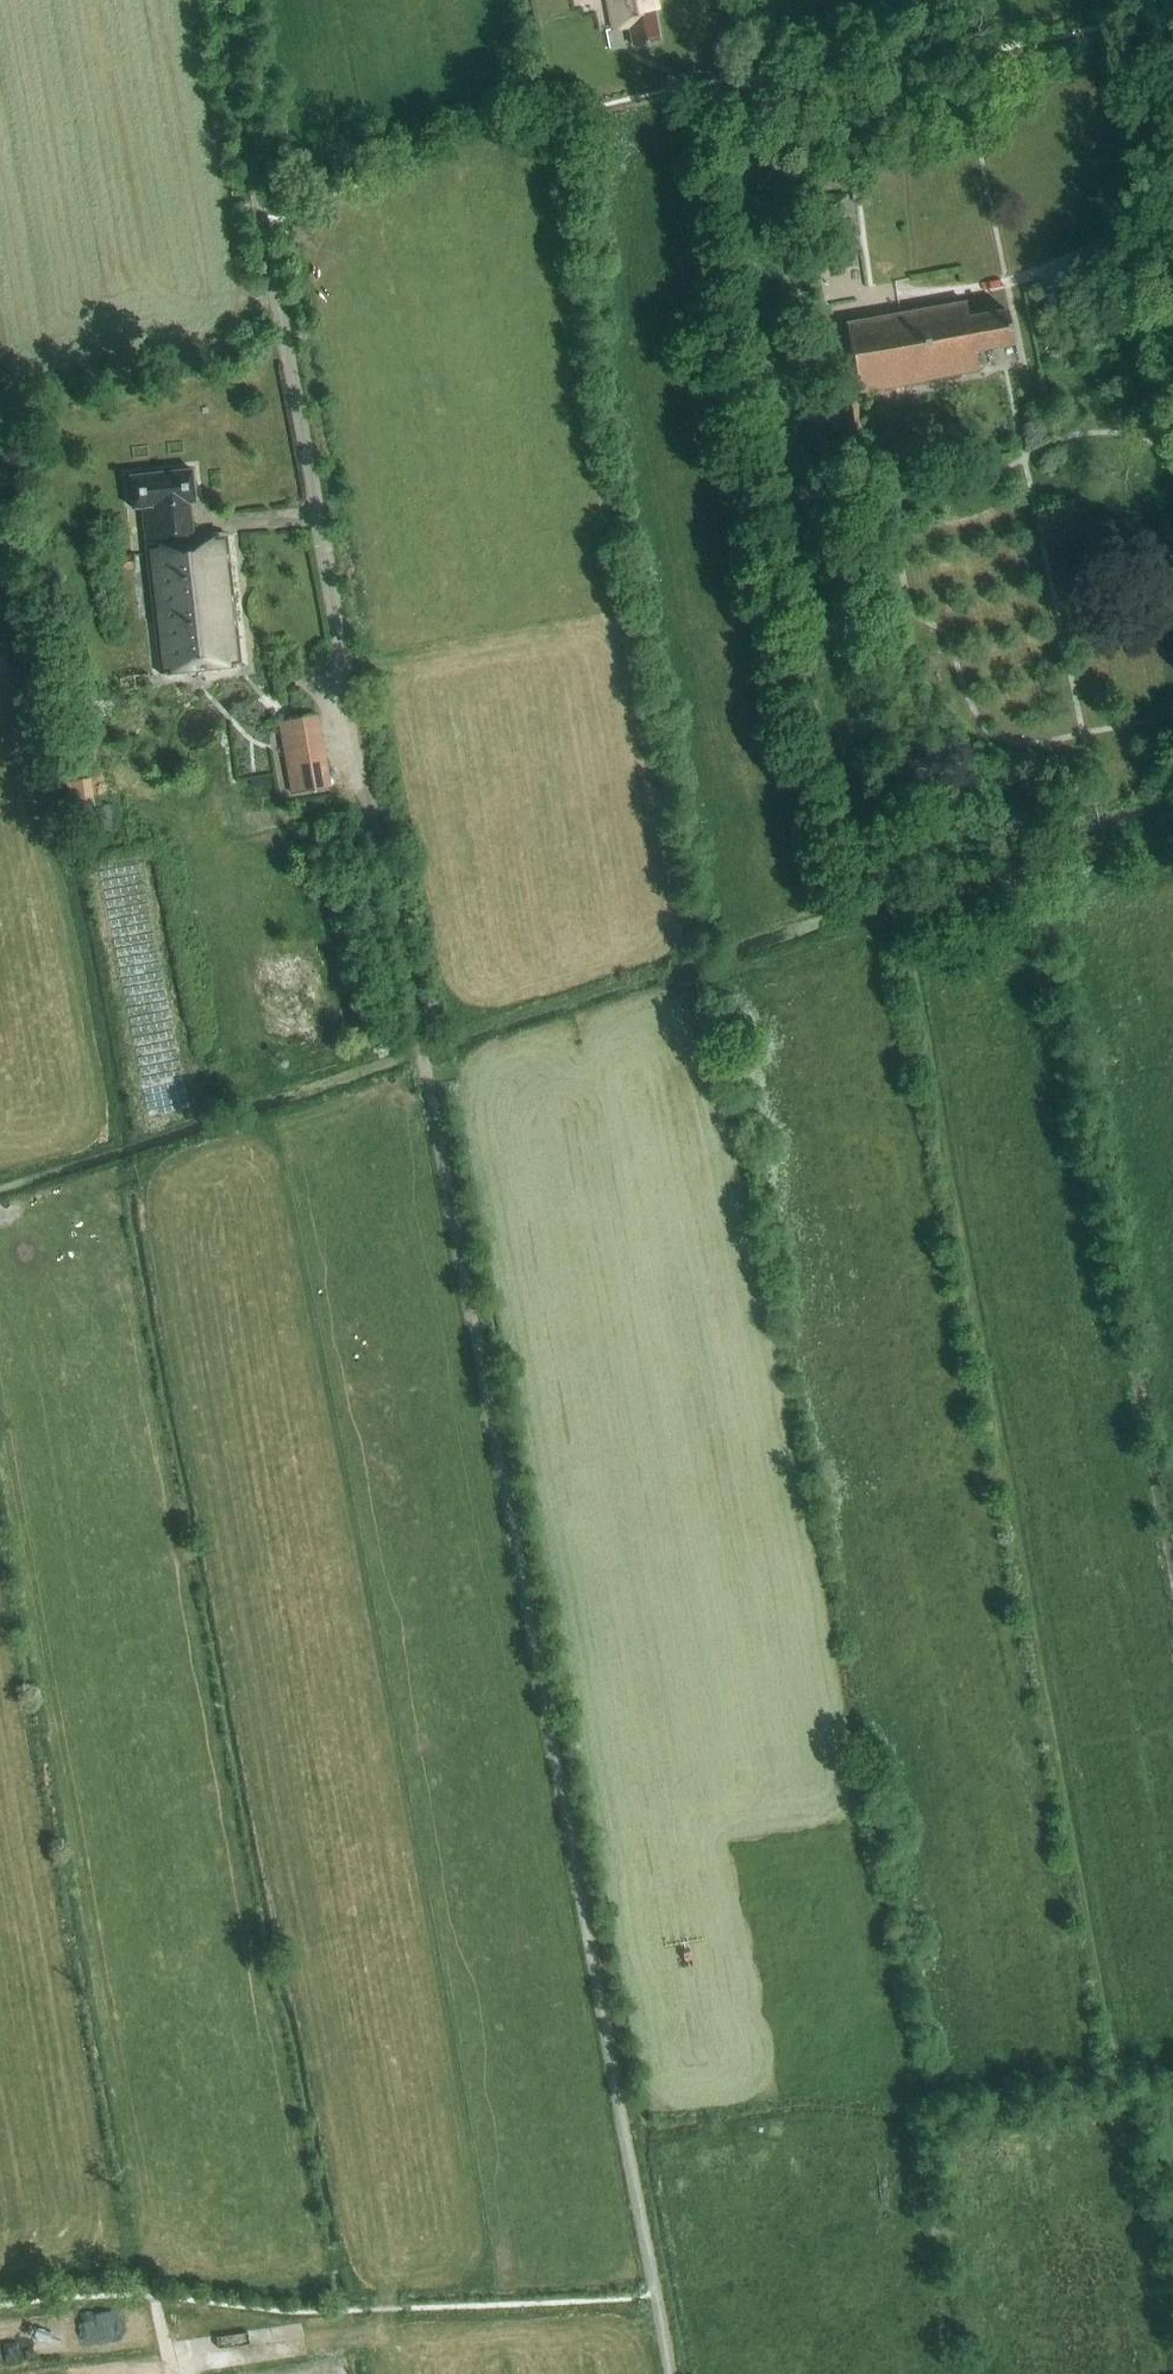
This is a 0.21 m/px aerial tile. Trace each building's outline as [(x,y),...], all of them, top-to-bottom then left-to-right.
[(658,9),(656,0),(607,0),(613,29),(616,29),(616,31),(630,28),(633,45),(660,40),(654,13),(655,13),(654,9),(658,9)] [(816,245),(858,239),(851,191),(809,197),(816,245)] [(976,350),(1014,343),(1007,309),(969,316),(966,302),(847,324),(859,391),(980,369),(976,350)] [(849,430),(861,428),(856,393),(844,395),(849,430)] [(161,673),(241,664),(226,534),(194,538),(190,502),(196,502),(192,469),(129,476),(133,509),(142,508),(161,673)] [(133,555),(117,556),(118,570),(134,569),(133,555)] [(5,606),(0,607),(0,671),(15,669),(5,606)] [(278,721),(291,794),(332,786),(319,714),(278,721)] [(25,2363),(23,2325),(0,2326),(0,2364),(25,2363)]
